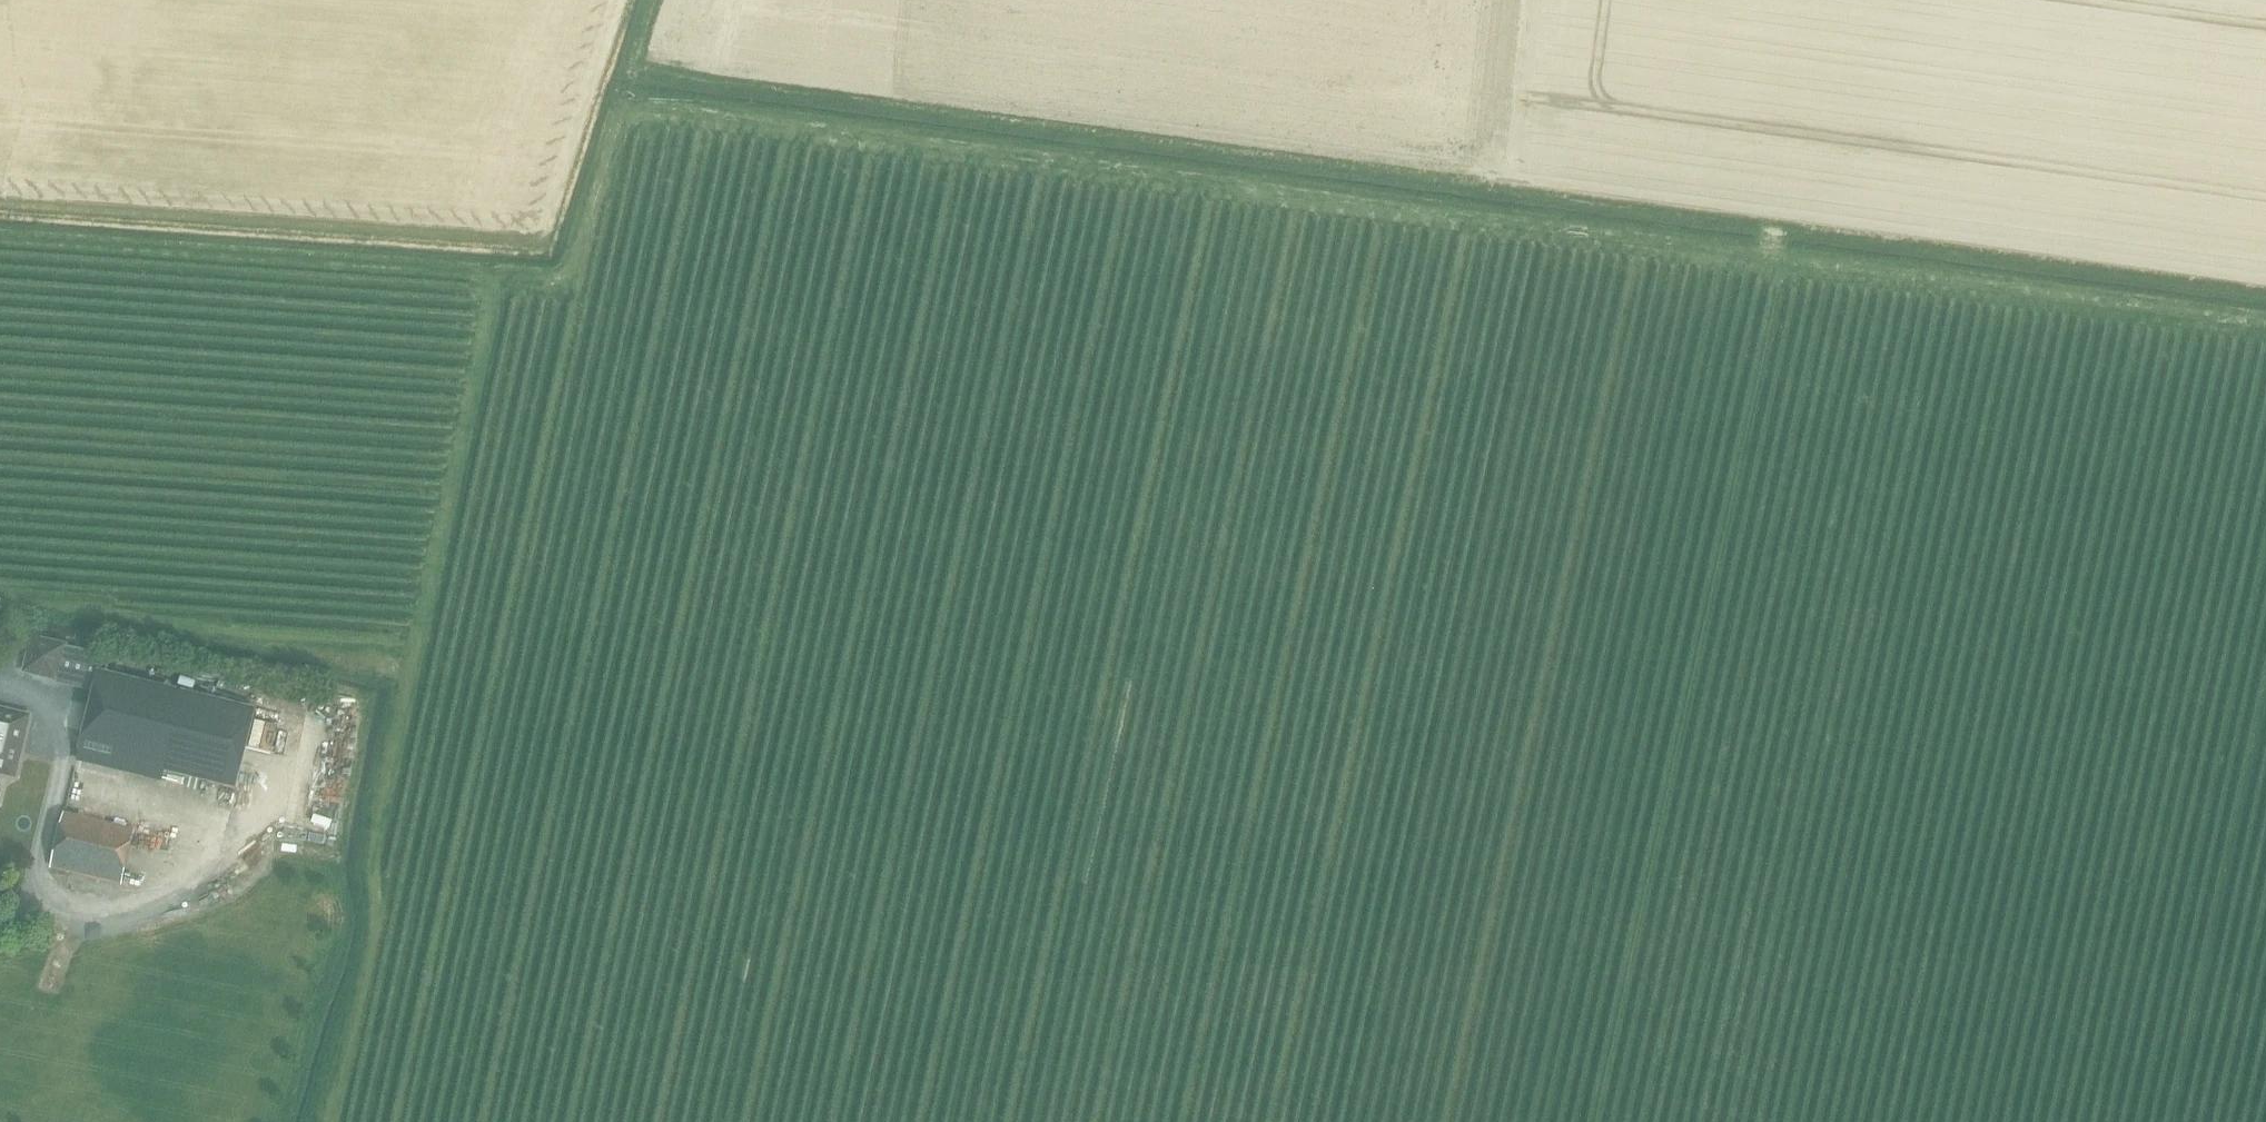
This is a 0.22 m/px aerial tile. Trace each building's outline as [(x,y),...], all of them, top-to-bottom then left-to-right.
[(29,668),(61,676),(68,643),(41,637),(42,632),(25,628),(22,642),(34,645),(29,668)] [(79,748),(238,787),(257,707),(98,669),(79,748)] [(17,778),(32,720),(0,712),(0,773),(17,778)] [(299,714),(296,731),(308,733),(311,716),(299,714)] [(53,866),(123,883),(134,832),(65,816),(53,866)]
